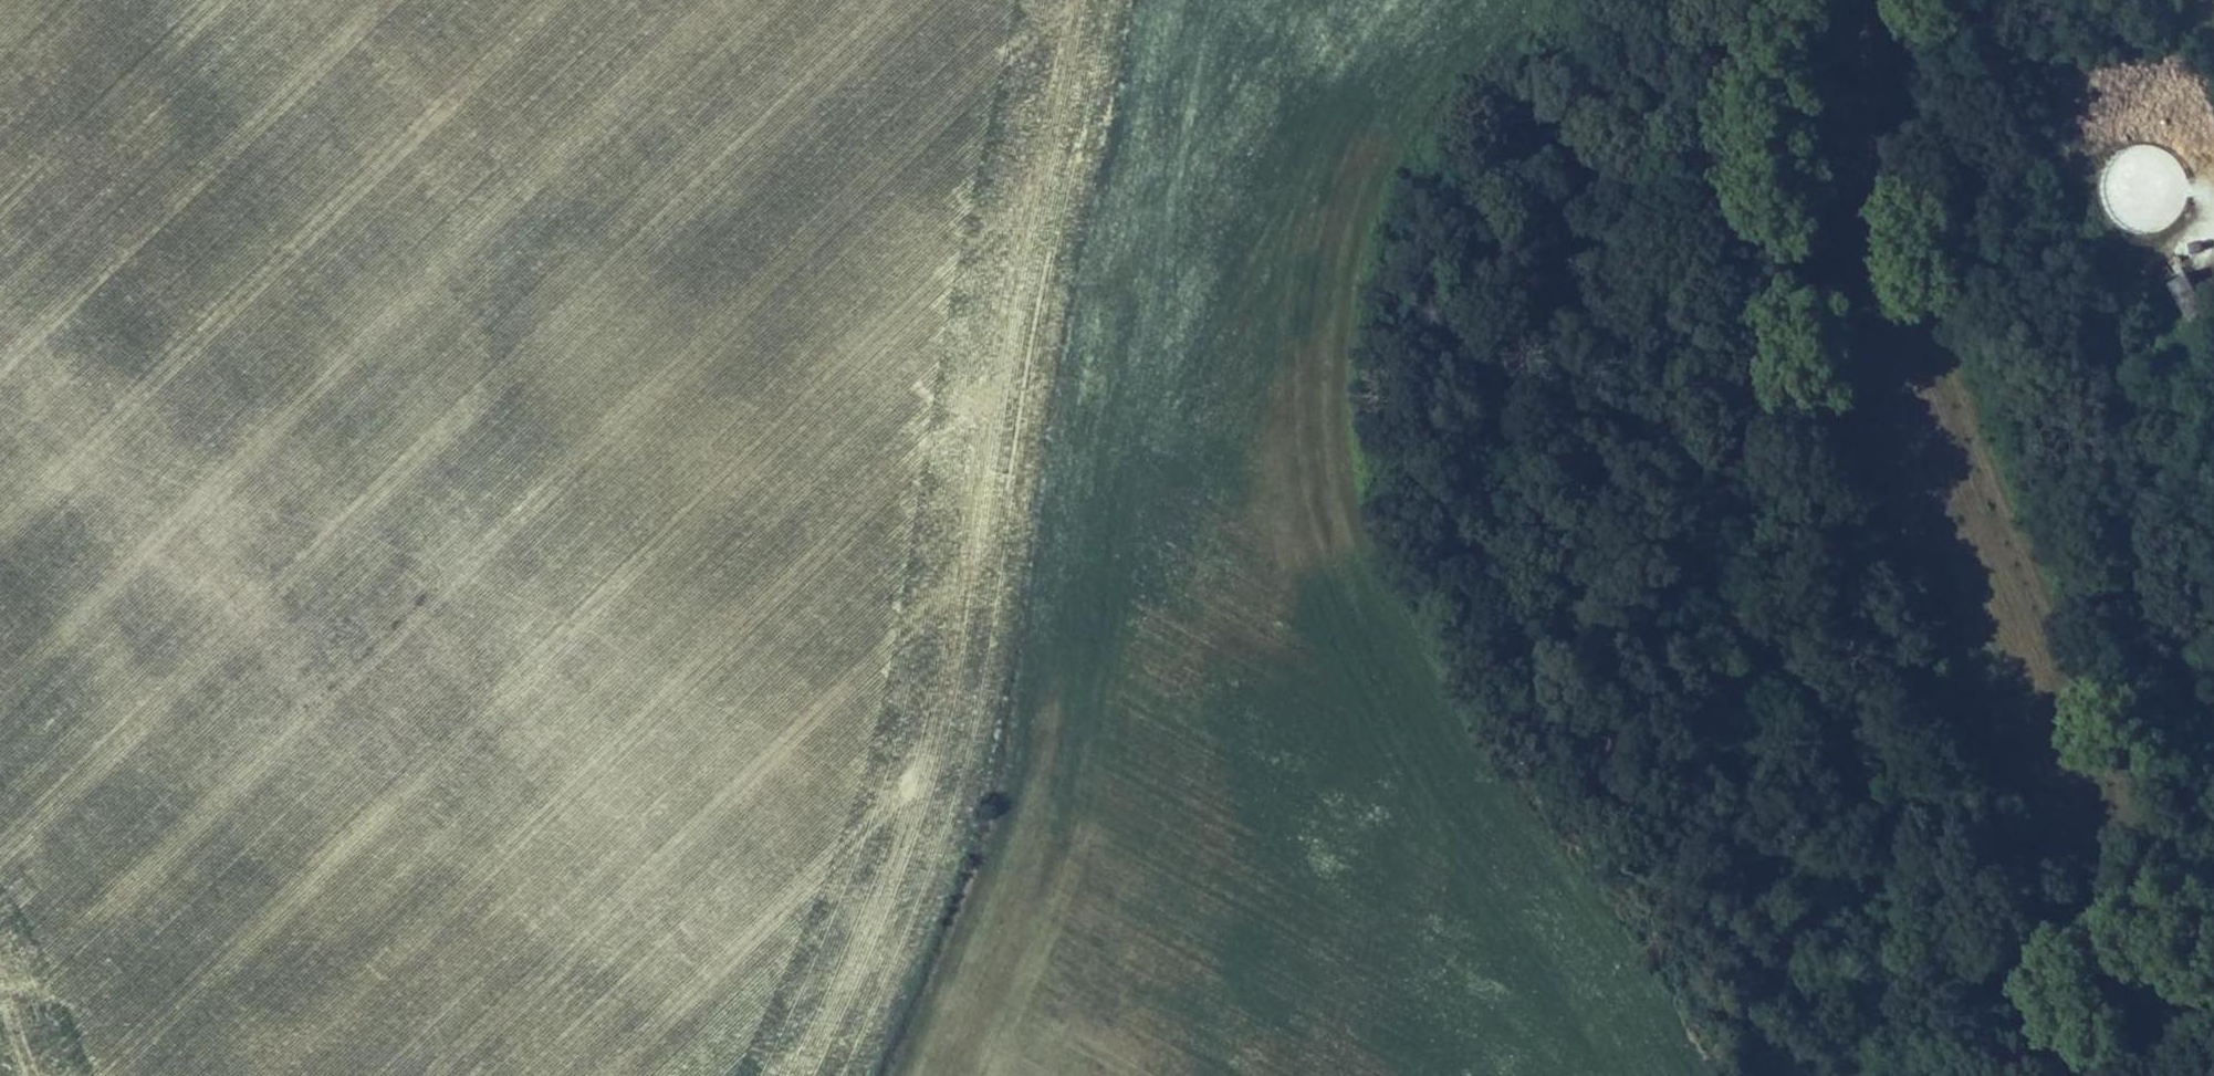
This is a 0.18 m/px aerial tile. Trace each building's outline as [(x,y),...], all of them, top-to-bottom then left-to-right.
[(2158,271),(2188,327),(2207,317),(2177,261),(2158,271)]
